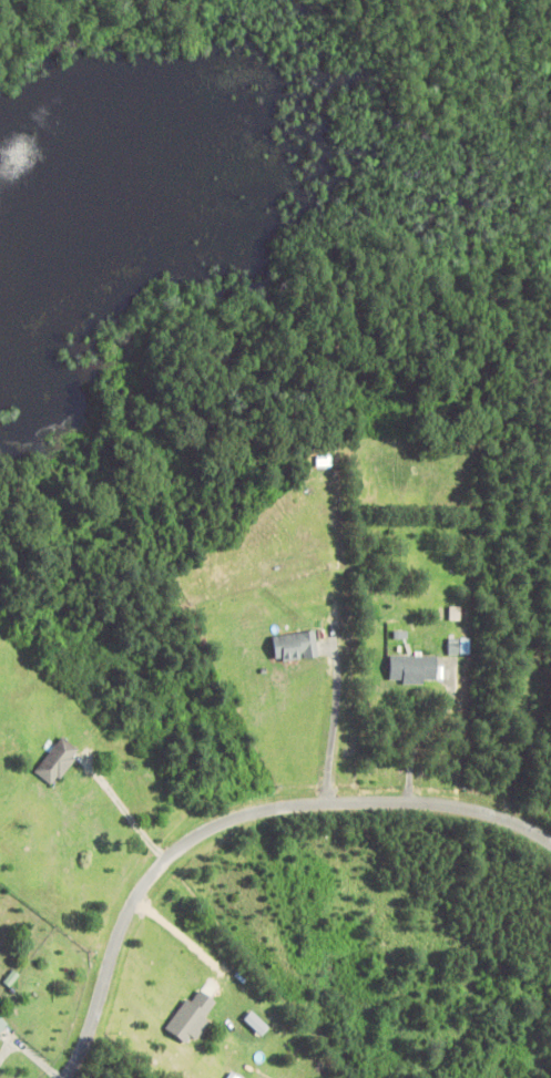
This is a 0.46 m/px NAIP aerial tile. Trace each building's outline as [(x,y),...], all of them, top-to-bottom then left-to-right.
[(316,632),(272,637),(275,662),(319,658),(316,632)] [(437,657),(389,657),(389,684),(437,684),(437,657)] [(80,752),(62,737),(33,772),(51,786),(80,752)] [(10,1028),(0,1019),(0,1040),(10,1028)]
